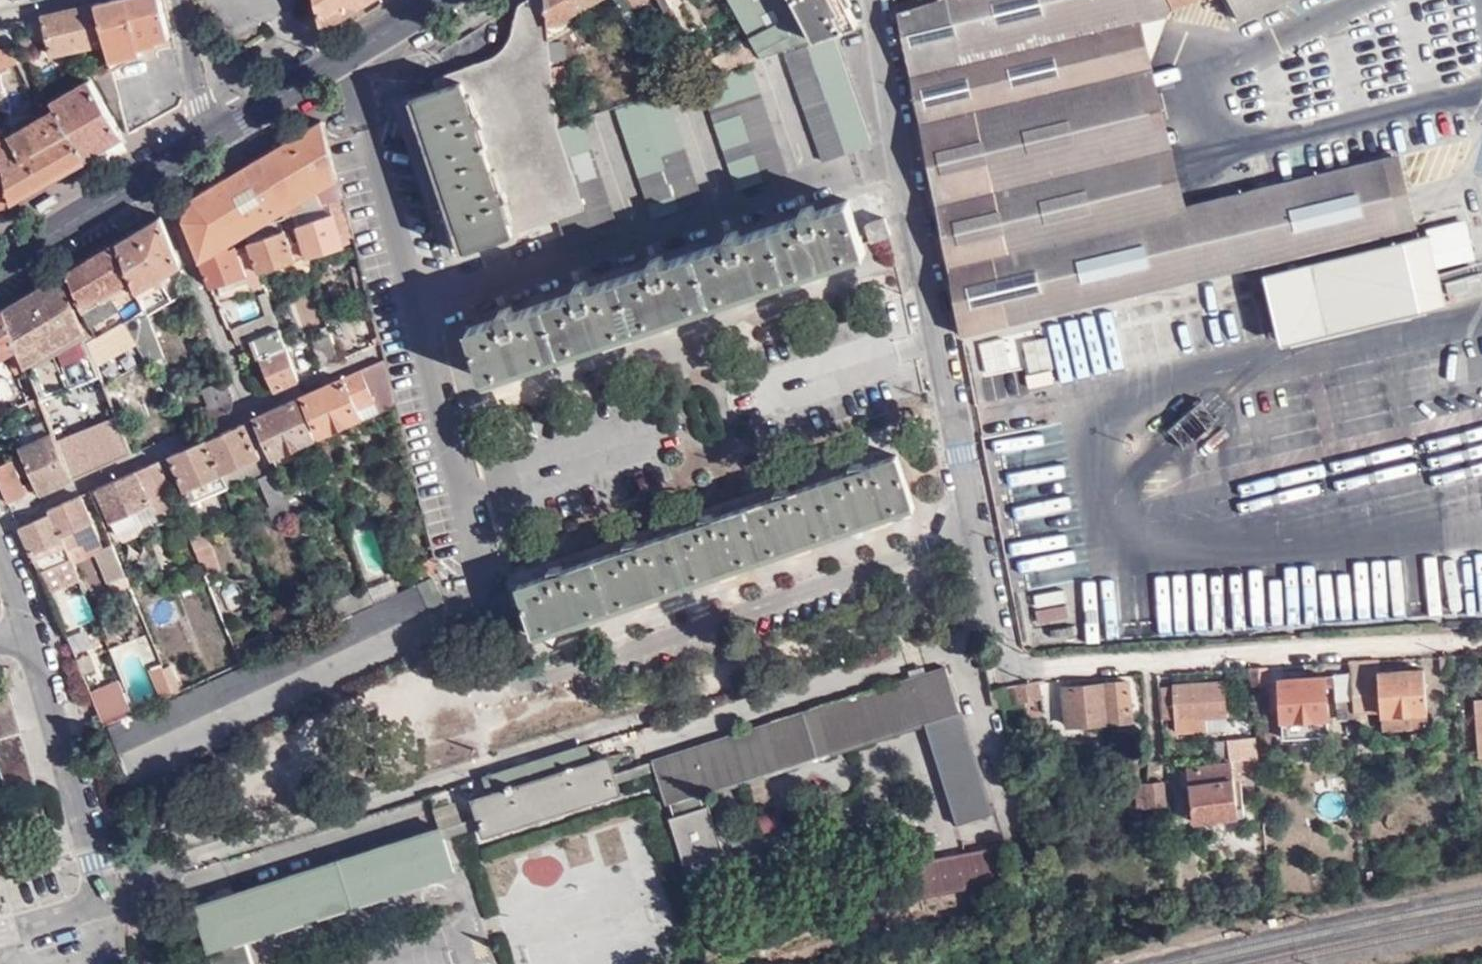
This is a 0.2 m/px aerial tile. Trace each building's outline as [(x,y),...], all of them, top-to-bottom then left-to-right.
[(105,42),(107,49),(111,62),(113,70),(131,60),(130,57),(141,55),(140,48),(170,38),(160,0),(109,0),(95,3),(105,42)] [(321,16),(323,26),(367,0),(318,0),(321,16)] [(545,0),(534,0),(522,32),(530,54),(463,78),(461,74),(438,83),(439,86),(437,87),(405,98),(456,251),(556,217),(566,247),(619,229),(583,121),(559,130),(559,127),(554,113),(550,67),(548,39),(545,0)] [(530,54),(522,32),(534,0),(523,0),(514,5),(508,32),(505,38),(503,43),(499,47),(492,52),(486,55),(429,75),(437,87),(439,86),(438,83),(461,74),(463,78),(530,54)] [(548,39),(561,31),(560,26),(582,14),(585,18),(591,14),(585,6),(598,0),(545,0),(548,39)] [(631,21),(640,16),(633,3),(639,0),(620,0),(631,21)] [(699,47),(673,0),(660,0),(692,57),(703,53),(699,47)] [(859,21),(849,0),(733,0),(764,54),(859,21)] [(933,0),(913,0),(897,6),(898,12),(933,0)] [(898,12),(962,337),(1273,260),(1399,231),(1417,225),(1401,155),(1187,206),(1152,64),(1171,6),(1168,0),(933,0),(898,12)] [(1171,6),(1173,9),(1192,0),(1168,0),(1171,6)] [(1242,18),(1281,0),(1232,0),(1242,18)] [(95,3),(41,15),(52,55),(105,42),(95,3)] [(872,142),(837,34),(789,50),(825,158),(872,142)] [(713,71),(724,67),(709,41),(699,47),(703,53),(713,71)] [(0,47),(0,65),(17,61),(7,45),(0,47)] [(91,53),(94,65),(111,62),(107,49),(91,53)] [(111,62),(94,65),(97,81),(100,80),(113,103),(110,104),(120,121),(125,119),(113,70),(111,62)] [(787,171),(752,63),(702,80),(737,189),(787,171)] [(559,127),(570,123),(565,66),(550,67),(554,113),(559,127)] [(91,79),(51,102),(55,110),(87,157),(123,136),(91,79)] [(702,201),(668,93),(615,110),(651,219),(702,201)] [(14,198),(87,157),(55,110),(0,136),(0,139),(14,198)] [(317,188),(338,175),(324,120),(274,149),(303,196),(317,188)] [(14,198),(0,139),(0,204),(14,198)] [(303,196),(274,149),(191,199),(184,216),(200,257),(291,203),(303,196)] [(323,204),(317,188),(303,196),(291,203),(295,215),(323,204)] [(320,249),(341,242),(340,239),(351,234),(342,197),(333,201),(328,203),(331,212),(314,218),(315,222),(320,249)] [(486,377),(865,250),(848,198),(815,209),(814,204),(802,208),(803,213),(741,235),(739,230),(727,234),(729,240),(665,260),(664,255),(651,259),(651,265),(591,285),(589,281),(576,285),(578,290),(517,310),(515,306),(502,309),(502,315),(471,326),(486,377)] [(328,203),(312,210),(314,218),(331,212),(328,203)] [(312,210),(292,218),(294,225),(314,218),(312,210)] [(163,215),(120,241),(138,290),(183,264),(163,215)] [(892,233),(886,215),(868,221),(873,239),(892,233)] [(314,218),(294,225),(298,237),(304,254),(320,249),(315,222),(314,218)] [(1432,287),(1417,225),(1399,231),(1414,292),(1432,287)] [(284,228),(247,241),(249,248),(258,270),(294,258),(288,241),(284,228)] [(1414,292),(1399,231),(1273,260),(1293,342),(1437,305),(1432,287),(1414,292)] [(262,281),(262,280),(258,270),(249,248),(247,241),(245,237),(200,257),(211,286),(243,273),(249,287),(262,281)] [(298,237),(288,241),(294,258),(304,254),(298,237)] [(120,241),(62,275),(87,339),(123,321),(134,339),(151,366),(165,357),(152,324),(144,304),(138,290),(120,241)] [(354,275),(361,302),(369,300),(360,265),(350,267),(352,276),(354,275)] [(5,310),(20,345),(27,362),(28,363),(55,348),(71,386),(101,374),(96,362),(87,339),(62,275),(5,310)] [(154,301),(144,304),(152,324),(161,319),(154,301)] [(0,397),(16,389),(9,373),(13,372),(5,354),(20,345),(5,310),(0,313),(0,396),(0,397)] [(233,327),(239,344),(254,338),(280,327),(273,310),(233,327)] [(350,317),(358,346),(380,341),(372,311),(350,317)] [(123,321),(87,339),(96,362),(134,339),(123,321)] [(299,378),(280,327),(254,338),(274,389),(299,378)] [(446,329),(449,365),(472,364),(469,327),(446,329)] [(310,338),(319,366),(337,359),(328,333),(310,338)] [(55,348),(28,363),(41,395),(42,397),(71,386),(55,348)] [(396,405),(384,359),(297,399),(314,438),(354,420),(350,411),(379,399),(383,411),(396,405)] [(20,366),(33,398),(41,395),(28,363),(27,362),(20,366)] [(302,367),(296,370),(297,372),(299,378),(305,375),(302,367)] [(235,396),(229,378),(203,390),(210,405),(202,409),(207,421),(233,410),(235,396)] [(307,442),(314,438),(297,399),(289,402),(306,442),(307,442)] [(356,423),(383,411),(379,399),(350,411),(354,420),(356,423)] [(272,457),(306,442),(289,402),(254,418),(272,457)] [(1202,404),(1167,435),(1185,455),(1220,425),(1202,404)] [(257,455),(243,424),(239,425),(206,440),(219,472),(257,455)] [(22,445),(28,456),(43,490),(44,492),(75,478),(56,431),(22,445)] [(1439,496),(1481,490),(1481,431),(1436,438),(1439,456),(1434,457),(1439,496)] [(311,451),(319,447),(314,438),(307,442),(311,451)] [(219,472),(206,440),(202,442),(217,473),(219,472)] [(183,488),(217,473),(202,442),(170,456),(183,488)] [(276,467),(311,451),(307,442),(306,442),(272,457),(276,467)] [(552,573),(521,583),(538,637),(915,505),(897,453),(865,463),(864,460),(852,463),(854,467),(789,490),(788,487),(777,489),(779,494),(714,517),(712,513),(702,515),(701,521),(638,542),(637,540),(624,542),(626,547),(564,569),(562,566),(551,567),(552,573)] [(0,466),(0,477),(12,504),(43,490),(28,456),(0,466)] [(225,487),(260,472),(254,457),(219,472),(225,487)] [(115,536),(156,518),(154,513),(175,504),(158,462),(95,489),(115,536)] [(280,468),(268,474),(288,519),(301,513),(280,468)] [(225,487),(219,472),(217,473),(218,475),(223,488),(225,487)] [(190,503),(223,488),(218,475),(217,473),(183,488),(190,503)] [(288,519),(268,474),(255,479),(266,506),(261,509),(270,527),(288,519)] [(52,513),(67,549),(96,537),(79,496),(50,508),(52,513)] [(52,513),(49,514),(64,551),(67,549),(52,513)] [(49,514),(21,525),(40,570),(68,558),(64,551),(49,514)] [(188,529),(206,573),(217,569),(196,518),(185,523),(188,529)] [(183,524),(204,574),(206,573),(188,529),(185,523),(183,524)] [(21,525),(18,527),(37,572),(40,570),(21,525)] [(68,553),(70,558),(71,560),(98,549),(98,548),(101,547),(96,537),(67,549),(68,553)] [(98,549),(111,578),(122,574),(110,544),(101,547),(98,548),(98,549)] [(68,558),(40,570),(49,591),(77,579),(69,561),(68,558)] [(40,570),(37,572),(46,592),(49,591),(40,570)] [(444,599),(433,575),(215,679),(136,716),(135,715),(109,725),(120,753),(266,684),(444,599)] [(333,619),(372,601),(364,584),(325,601),(326,604),(333,619)] [(329,621),(333,619),(326,604),(325,601),(322,603),(329,621)] [(236,645),(233,647),(239,662),(243,661),(236,645)] [(76,657),(83,673),(95,668),(88,652),(76,657)] [(1453,675),(1451,655),(1442,656),(1444,676),(1453,675)] [(75,657),(82,673),(83,673),(76,657),(75,657)] [(1381,674),(1380,660),(1348,663),(1350,675),(1352,701),(1353,715),(1382,713),(1383,731),(1428,729),(1425,671),(1381,674)] [(147,669),(159,698),(171,693),(161,668),(159,664),(147,669)] [(165,668),(175,692),(181,690),(171,664),(164,666),(165,668)] [(161,668),(171,693),(172,694),(175,692),(165,668),(164,666),(161,668)] [(957,822),(993,810),(947,666),(652,759),(666,801),(671,800),(675,814),(672,815),(685,859),(724,847),(710,802),(705,805),(701,790),(924,721),(957,822)] [(1268,685),(1267,668),(1248,668),(1250,686),(1268,685)] [(0,676),(0,760),(10,795),(38,787),(6,674),(0,676)] [(1352,701),(1350,675),(1279,680),(1282,723),(1329,719),(1327,689),(1334,689),(1335,701),(1352,701)] [(94,701),(99,712),(104,724),(107,723),(131,712),(118,678),(89,689),(94,701)] [(1003,687),(1007,705),(1042,699),(1037,681),(1003,687)] [(1180,733),(1211,731),(1211,717),(1225,716),(1222,683),(1162,686),(1165,719),(1179,718),(1180,733)] [(1129,684),(1067,688),(1071,742),(1133,738),(1129,684)] [(89,690),(104,724),(99,712),(94,701),(89,689),(89,690)] [(1481,755),(1481,699),(1473,700),(1477,756),(1481,755)] [(1211,717),(1211,731),(1227,730),(1225,716),(1211,717)] [(1219,761),(1257,757),(1255,738),(1218,743),(1219,761)] [(593,765),(589,756),(488,790),(492,802),(474,807),(486,842),(624,797),(611,761),(593,765)] [(1235,772),(1258,768),(1257,758),(1184,769),(1189,806),(1193,806),(1196,826),(1241,820),(1235,772)] [(644,780),(656,776),(651,762),(618,774),(621,784),(643,776),(644,780)] [(1165,806),(1163,782),(1135,784),(1137,807),(1165,806)] [(759,817),(764,835),(782,829),(777,812),(759,817)] [(1142,835),(1140,821),(1131,821),(1131,837),(1142,835)] [(246,936),(457,870),(443,825),(196,902),(211,948),(246,936)] [(1000,841),(912,857),(921,897),(1007,880),(1000,841)] [(246,936),(211,948),(216,963),(255,963),(246,936)]
